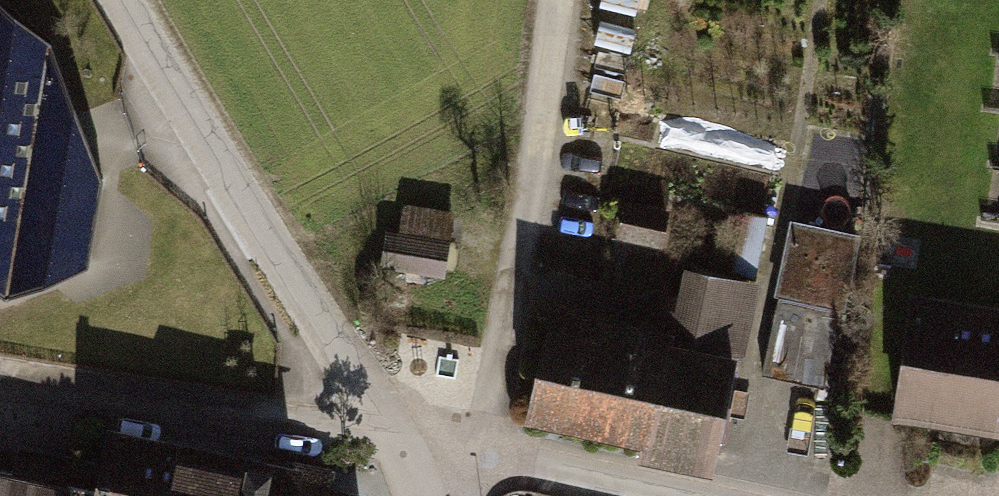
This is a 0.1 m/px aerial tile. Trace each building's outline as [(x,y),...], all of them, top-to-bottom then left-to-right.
[(0,1),(0,293),(4,297),(87,266),(102,179),(40,128),(77,114),(51,42),(0,1)] [(77,114),(40,128),(102,179),(77,114)] [(659,241),(665,214),(626,206),(620,232),(659,241)] [(400,230),(447,238),(451,214),(404,207),(400,230)] [(780,281),(843,295),(856,237),(793,223),(780,281)] [(382,263),(442,273),(447,242),(387,232),(382,263)] [(666,346),(547,321),(528,411),(714,450),(750,281),(695,269),(682,330),(670,327),(666,346)] [(843,295),(780,281),(776,306),(839,320),(843,295)] [(913,299),(896,408),(937,414),(939,400),(962,404),(967,419),(998,424),(998,313),(913,299)] [(839,320),(776,306),(761,370),(824,384),(839,320)] [(291,487),(294,472),(110,433),(104,462),(100,482),(98,492),(68,486),(66,495),(333,495),(291,487)] [(100,482),(104,462),(18,445),(12,474),(67,485),(69,475),(100,482)] [(68,486),(67,485),(12,474),(0,471),(0,495),(66,495),(68,486)]
